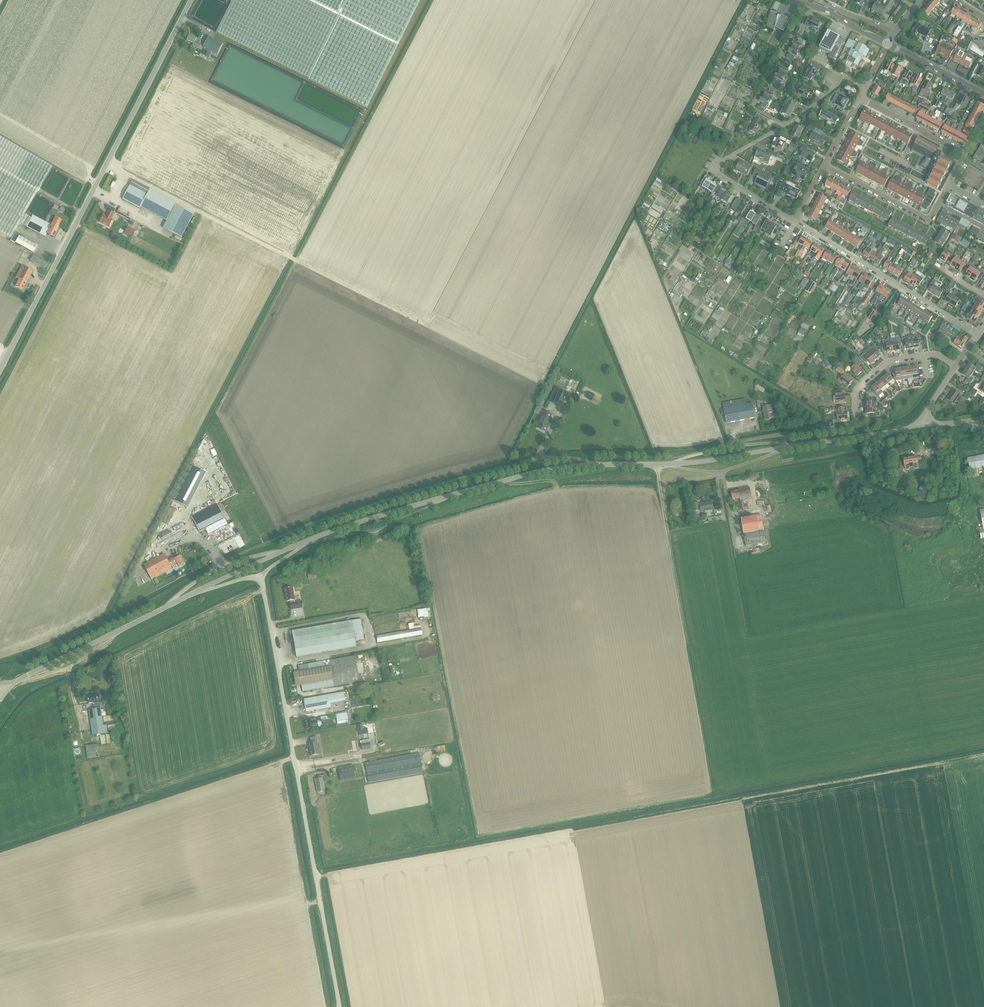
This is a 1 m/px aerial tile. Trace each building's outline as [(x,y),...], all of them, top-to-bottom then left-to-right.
[(232,1),(216,33),(308,78),(367,107),(420,0),(229,0),(232,1)] [(877,13),(881,6),(877,5),(879,2),(875,0),(871,0),(869,3),(873,5),(872,6),(873,7),(872,10),(877,13)] [(881,6),(877,13),(883,16),(885,13),(886,13),(886,12),(887,10),(892,4),(888,1),(883,8),(881,6)] [(930,3),(926,7),(931,11),(935,7),(930,3)] [(928,16),(931,11),(926,7),(922,12),(928,16)] [(951,13),(956,17),(960,11),(954,7),(951,13)] [(960,11),(956,17),(962,20),(965,14),(960,11)] [(790,20),(781,15),(780,18),(770,12),(766,25),(774,30),(775,28),(783,32),(790,20)] [(965,14),(962,20),(967,23),(970,17),(965,14)] [(970,17),(967,23),(972,26),(976,21),(970,17)] [(818,28),(821,23),(814,19),(812,21),(809,19),(805,26),(807,27),(807,26),(811,28),(812,25),(818,28)] [(976,21),(972,26),(978,30),(981,24),(976,21)] [(932,36),(934,31),(931,30),(917,23),(911,32),(915,35),(916,33),(917,34),(918,32),(921,34),(926,38),(924,42),(929,43),(931,39),(932,36)] [(834,60),(843,43),(840,41),(841,39),(828,32),(819,49),(829,54),(828,57),(834,60)] [(187,40),(193,44),(192,46),(199,50),(200,47),(202,45),(199,43),(201,40),(197,38),(190,35),(187,40)] [(794,44),(792,47),(799,50),(800,48),(801,49),(803,46),(804,46),(805,46),(807,41),(797,36),(796,39),(800,41),(799,44),(794,41),(792,44),(794,44)] [(217,55),(223,44),(209,37),(203,47),(217,55)] [(859,45),(856,44),(857,43),(853,41),(849,39),(844,48),(848,50),(847,52),(850,54),(847,60),(854,64),(857,57),(861,59),(866,48),(859,45)] [(949,59),(954,49),(946,45),(945,47),(940,45),(936,52),(941,55),(949,59)] [(970,50),(983,58),(983,56),(983,51),(974,45),(970,50)] [(797,53),(799,50),(792,47),(791,50),(789,49),(788,52),(791,54),(790,56),(787,55),(786,57),(793,61),(796,56),(797,57),(798,54),(797,53)] [(201,51),(200,53),(208,58),(211,53),(203,48),(201,51)] [(967,59),(969,56),(965,54),(955,49),(950,59),(960,64),(969,68),(969,67),(972,61),(967,59)] [(821,66),(813,62),(809,59),(807,62),(811,65),(810,67),(809,67),(803,77),(810,81),(814,74),(816,76),(821,66)] [(780,69),(779,72),(785,76),(786,73),(788,74),(789,71),(791,70),(792,67),(792,66),(784,62),(783,64),(787,66),(786,69),(780,66),(779,69),(780,69)] [(892,70),(895,66),(892,64),(892,63),(890,63),(889,63),(889,62),(885,70),(888,72),(887,75),(890,77),(893,71),(892,70)] [(898,78),(902,70),(899,68),(899,67),(897,66),(896,67),(896,66),(891,75),(898,78)] [(900,83),(903,84),(904,85),(904,84),(905,83),(907,84),(909,82),(913,74),(906,71),(904,75),(903,75),(902,77),(902,78),(901,82),(900,82),(900,83)] [(785,76),(779,72),(777,75),(776,74),(774,77),(776,78),(775,80),(774,80),(773,82),(779,86),(782,81),(783,82),(785,79),(784,78),(785,76)] [(917,89),(918,88),(922,79),(915,75),(910,84),(915,86),(913,90),(912,92),(916,94),(917,92),(915,91),(915,90),(916,89),(917,89)] [(933,84),(926,81),(921,92),(925,94),(924,95),(927,97),(931,89),(930,88),(933,84)] [(814,91),(807,86),(799,82),(796,88),(800,90),(798,94),(807,99),(809,94),(812,96),(814,91)] [(765,94),(764,97),(770,100),(771,97),(773,98),(774,95),(773,94),(775,89),(769,86),(767,88),(770,89),(769,92),(766,90),(764,93),(765,94)] [(876,87),(872,94),(877,96),(880,91),(883,93),(884,90),(881,88),(880,89),(876,87)] [(945,96),(947,97),(950,91),(944,88),(941,95),(944,97),(945,96)] [(950,91),(947,97),(952,100),(955,94),(950,91)] [(844,109),(849,99),(839,94),(839,95),(836,93),(832,102),(835,103),(834,104),(838,106),(844,109)] [(954,109),(956,110),(959,107),(960,105),(965,108),(970,100),(961,95),(954,109)] [(769,103),(770,100),(764,97),(762,99),(761,99),(759,101),(764,104),(762,106),(759,104),(758,107),(765,111),(767,106),(768,106),(770,103),(769,103)] [(786,106),(782,113),(787,116),(790,110),(792,111),(796,105),(797,103),(788,98),(784,105),(786,106)] [(975,109),(981,112),(983,107),(983,105),(978,102),(975,109)] [(918,107),(927,111),(929,108),(930,106),(927,105),(927,106),(920,103),(918,107)] [(972,114),(971,115),(978,118),(981,112),(975,109),(972,114)] [(835,125),(839,118),(823,110),(819,116),(835,125)] [(865,121),(869,112),(864,110),(860,118),(859,119),(865,121)] [(921,110),(918,116),(916,119),(922,122),(925,116),(922,114),(924,111),(921,110)] [(870,124),(875,115),(869,112),(865,121),(870,124)] [(761,120),(763,117),(756,113),(754,117),(755,118),(749,130),(750,130),(748,133),(752,134),(753,132),(756,133),(763,121),(761,120)] [(875,127),(880,118),(875,115),(870,124),(875,127)] [(971,115),(968,121),(974,124),(978,118),(971,115)] [(925,116),(922,122),(928,125),(931,118),(925,116)] [(881,130),(885,121),(880,118),(875,127),(881,130)] [(931,118),(928,125),(933,128),(936,121),(931,118)] [(936,121),(933,128),(939,131),(943,121),(941,120),(938,118),(936,121)] [(886,133),(891,124),(885,121),(881,130),(886,133)] [(968,121),(965,127),(971,130),(974,124),(968,121)] [(891,135),(896,126),(891,124),(886,133),(891,135)] [(797,139),(803,128),(796,125),(790,136),(797,139)] [(941,132),(947,135),(951,128),(945,125),(941,132)] [(897,138),(901,129),(896,126),(891,135),(897,138)] [(951,128),(947,135),(953,138),(956,131),(951,128)] [(907,132),(901,129),(897,138),(902,141),(907,132)] [(956,131),(953,138),(958,141),(962,134),(956,131)] [(822,146),(826,139),(813,132),(809,139),(822,146)] [(848,137),(863,144),(863,143),(860,139),(861,137),(851,132),(848,137)] [(902,141),(908,144),(912,135),(907,132),(902,141)] [(962,134),(958,141),(964,144),(967,137),(962,134)] [(10,238),(19,223),(27,227),(26,227),(45,237),(46,234),(53,237),(62,221),(55,217),(51,225),(32,215),(31,218),(24,214),(37,191),(52,165),(0,135),(0,232),(10,238)] [(846,142),(856,147),(857,146),(861,147),(863,144),(848,137),(846,142)] [(918,138),(912,150),(926,157),(924,161),(923,160),(920,166),(927,170),(928,169),(931,171),(928,177),(928,178),(927,180),(926,182),(928,183),(927,184),(937,189),(939,186),(938,185),(939,182),(941,183),(943,179),(941,178),(943,175),(944,176),(946,172),(945,172),(946,169),(948,169),(950,166),(948,165),(950,162),(951,163),(951,162),(942,157),(941,157),(940,157),(942,154),(937,151),(939,149),(935,147),(934,148),(931,146),(932,145),(928,143),(928,144),(925,143),(925,142),(922,140),(921,141),(918,140),(919,138),(918,138)] [(781,151),(785,143),(775,139),(771,146),(781,151)] [(843,147),(857,154),(858,154),(854,151),(856,147),(846,142),(843,147)] [(796,151),(800,153),(799,155),(811,162),(815,155),(807,150),(808,147),(801,143),(799,146),(796,151)] [(973,158),(979,162),(983,166),(983,146),(981,144),(973,158)] [(841,152),(851,157),(856,158),(857,156),(857,154),(843,147),(841,152)] [(775,158),(777,155),(770,151),(768,154),(758,149),(755,156),(768,163),(772,156),(775,158)] [(850,159),(851,157),(841,152),(837,160),(845,164),(844,166),(847,167),(850,162),(849,161),(850,159)] [(856,172),(861,175),(867,165),(865,164),(865,163),(860,160),(858,163),(860,164),(856,172)] [(747,176),(752,167),(743,162),(741,165),(739,164),(736,170),(743,174),(747,176)] [(867,165),(861,175),(867,178),(874,164),(873,163),(869,166),(867,165)] [(797,182),(799,178),(804,180),(810,170),(797,164),(792,174),(796,176),(794,180),(797,182)] [(874,164),(867,178),(873,181),(878,171),(876,170),(876,165),(874,164)] [(766,189),(772,176),(756,168),(753,176),(757,178),(755,183),(766,189)] [(878,171),(873,181),(878,184),(886,170),(884,169),(880,172),(878,171)] [(886,170),(878,184),(884,187),(889,177),(887,176),(887,171),(886,170)] [(705,189),(707,190),(712,182),(710,181),(710,180),(710,179),(709,179),(708,180),(707,179),(708,178),(705,176),(700,183),(701,184),(699,187),(704,190),(705,189)] [(892,179),(887,189),(893,192),(900,177),(898,177),(895,180),(892,179)] [(900,177),(893,192),(898,194),(904,184),(901,183),(902,178),(900,177)] [(825,185),(831,188),(834,182),(828,179),(826,183),(825,185)] [(123,200),(140,208),(141,206),(150,189),(133,180),(123,200)] [(712,182),(707,190),(709,191),(708,192),(711,195),(710,196),(713,198),(721,185),(718,184),(717,185),(716,185),(716,184),(715,183),(714,183),(712,182)] [(796,198),(800,191),(781,182),(777,189),(796,198)] [(834,182),(831,188),(836,191),(840,185),(834,182)] [(904,184),(898,194),(904,197),(911,183),(910,182),(906,186),(904,184)] [(911,183),(904,197),(910,200),(915,190),(913,189),(913,184),(911,183)] [(721,185),(713,198),(717,200),(716,200),(716,201),(716,202),(717,202),(718,203),(719,203),(720,202),(721,199),(722,200),(721,202),(727,194),(726,193),(727,192),(726,191),(726,190),(725,189),(724,189),(722,189),(723,187),(721,185)] [(840,185),(836,191),(842,194),(845,188),(840,185)] [(845,188),(842,194),(848,197),(851,191),(845,188)] [(915,190),(910,200),(915,203),(923,189),(921,188),(917,191),(915,190)] [(920,206),(920,207),(926,210),(928,207),(929,208),(932,202),(935,195),(935,194),(936,191),(930,188),(927,193),(926,196),(925,198),(922,202),(920,206)] [(150,189),(140,207),(166,221),(176,203),(150,189)] [(923,189),(915,203),(920,206),(922,202),(925,198),(926,196),(924,195),(924,190),(923,189)] [(849,201),(862,208),(866,200),(853,193),(849,201)] [(727,194),(721,202),(723,203),(722,204),(725,206),(724,207),(727,209),(735,197),(732,195),(731,197),(730,196),(730,195),(730,194),(729,194),(728,194),(728,195),(727,194)] [(824,204),(824,205),(827,207),(828,206),(828,205),(825,203),(827,199),(823,197),(820,195),(817,201),(824,204)] [(947,202),(945,205),(955,210),(960,200),(950,195),(947,202),(947,201),(946,202),(947,202)] [(735,197),(727,209),(730,211),(731,209),(734,211),(735,210),(737,211),(742,203),(740,202),(740,201),(739,200),(738,200),(738,201),(737,200),(738,198),(735,197)] [(866,200),(862,208),(875,214),(879,207),(866,200)] [(960,200),(955,210),(964,215),(969,205),(960,200)] [(821,210),(821,211),(824,213),(825,212),(826,211),(822,209),(824,205),(824,204),(817,201),(814,206),(821,210)] [(742,203),(737,211),(739,212),(738,213),(741,215),(740,217),(743,219),(750,206),(748,204),(747,206),(745,205),(746,205),(746,204),(745,204),(745,203),(744,204),(743,204),(742,203)] [(969,205),(964,215),(973,219),(978,210),(969,205)] [(181,238),(193,215),(175,206),(163,228),(181,238)] [(749,221),(751,222),(756,214),(754,213),(754,212),(754,211),(753,211),(752,211),(752,212),(751,211),(753,208),(750,206),(743,219),(745,220),(748,222),(749,221)] [(818,215),(818,216),(822,218),(822,217),(823,216),(819,214),(821,211),(821,210),(814,206),(811,212),(818,215)] [(879,207),(875,214),(888,221),(892,213),(879,207)] [(937,221),(946,226),(947,225),(956,230),(959,223),(962,218),(943,209),(937,221)] [(973,219),(983,225),(983,222),(983,213),(978,210),(973,219)] [(106,216),(104,215),(100,222),(109,227),(113,220),(112,219),(115,214),(109,211),(106,216)] [(816,220),(818,216),(818,215),(811,212),(808,217),(809,218),(815,221),(815,222),(819,224),(820,222),(816,220)] [(756,214),(751,222),(753,224),(752,225),(755,226),(754,228),(757,230),(765,217),(762,216),(761,217),(760,217),(760,216),(759,215),(758,215),(756,214)] [(765,217),(757,230),(760,231),(761,230),(764,232),(764,231),(766,232),(771,224),(769,223),(770,222),(770,221),(769,221),(768,221),(767,221),(768,219),(765,217)] [(892,218),(888,226),(901,233),(905,225),(892,218)] [(962,218),(959,223),(967,227),(970,222),(962,218)] [(829,221),(825,228),(830,231),(835,224),(835,225),(838,221),(837,220),(836,220),(833,224),(829,221)] [(835,224),(830,231),(836,234),(840,228),(841,228),(843,224),(842,223),(841,223),(838,227),(835,225),(835,224)] [(771,224),(766,232),(768,233),(768,234),(771,236),(772,233),(775,235),(778,231),(780,227),(777,225),(776,227),(775,226),(775,225),(775,224),(774,224),(773,225),(771,224)] [(905,225),(901,233),(914,240),(918,232),(905,225)] [(840,228),(836,234),(841,238),(845,231),(846,231),(848,227),(847,227),(846,226),(844,230),(841,228),(840,228)] [(128,227),(125,232),(134,237),(136,232),(128,227)] [(845,231),(841,238),(846,241),(850,234),(851,235),(854,231),(853,230),(852,230),(849,233),(846,231),(845,231)] [(15,231),(10,240),(15,243),(19,236),(20,234),(15,231)] [(918,232),(914,240),(927,246),(931,238),(918,232)] [(850,234),(846,241),(851,244),(856,237),(857,238),(859,234),(858,234),(857,233),(855,237),(851,235),(850,234)] [(17,244),(33,253),(37,246),(21,237),(19,236),(15,243),(17,244)] [(801,245),(798,250),(795,254),(797,255),(800,251),(800,252),(801,251),(802,249),(808,239),(803,236),(801,240),(798,243),(801,245)] [(856,237),(851,244),(857,248),(861,241),(862,241),(863,239),(864,237),(862,236),(860,240),(857,238),(856,237)] [(802,249),(804,250),(806,248),(809,250),(810,248),(813,243),(808,239),(802,249)] [(861,252),(860,252),(863,254),(863,255),(868,258),(872,251),(874,248),(877,244),(874,242),(871,247),(870,249),(867,247),(867,248),(864,246),(861,252)] [(811,256),(813,257),(820,247),(815,244),(811,249),(810,251),(813,253),(811,256)] [(811,261),(813,262),(816,259),(818,260),(820,257),(820,258),(822,255),(825,250),(820,247),(813,257),(813,258),(812,259),(811,261)] [(872,251),(868,258),(874,262),(882,248),(880,247),(876,253),(872,251)] [(882,248),(874,262),(879,265),(880,263),(883,265),(886,260),(883,258),(883,257),(881,256),(885,249),(882,248)] [(941,257),(940,260),(945,263),(947,260),(949,262),(951,259),(954,254),(946,249),(941,257)] [(822,258),(827,261),(832,254),(827,251),(823,257),(822,258)] [(832,254),(827,261),(833,264),(837,257),(832,254)] [(950,266),(955,270),(960,261),(955,258),(956,256),(954,254),(951,259),(953,261),(950,266)] [(30,261),(33,263),(44,269),(47,263),(33,255),(30,261)] [(883,267),(888,271),(893,264),(893,263),(889,261),(892,258),(890,257),(884,266),(883,267)] [(837,267),(832,274),(835,276),(840,269),(844,262),(839,258),(834,265),(837,267)] [(893,264),(888,271),(893,274),(898,267),(895,265),(897,260),(895,259),(893,263),(893,264)] [(914,268),(918,262),(913,259),(909,265),(914,268)] [(963,267),(966,269),(969,264),(967,262),(965,264),(960,261),(955,270),(960,273),(963,267)] [(844,262),(840,269),(845,272),(849,265),(844,262)] [(898,267),(893,274),(899,277),(904,269),(907,264),(904,263),(903,266),(901,269),(898,267)] [(32,271),(26,268),(27,267),(22,264),(21,266),(16,278),(19,279),(15,287),(22,290),(26,283),(32,271)] [(965,276),(970,279),(977,269),(969,264),(966,269),(968,270),(965,276)] [(849,274),(852,276),(856,269),(851,266),(847,273),(845,276),(847,278),(849,274)] [(852,276),(850,279),(853,281),(850,285),(853,286),(857,279),(861,272),(856,269),(852,276)] [(970,279),(975,282),(978,277),(981,279),(983,274),(983,273),(977,269),(970,279)] [(906,283),(908,284),(914,275),(909,272),(904,280),(906,282),(906,283)] [(858,288),(860,290),(868,277),(863,273),(859,280),(858,281),(861,283),(858,288)] [(914,275),(908,284),(911,286),(912,285),(914,287),(916,284),(919,286),(923,278),(915,274),(914,275)] [(868,277),(860,290),(862,291),(865,287),(867,289),(869,287),(871,289),(872,289),(874,286),(875,283),(872,281),(873,280),(868,277)] [(939,297),(943,291),(934,285),(936,281),(933,279),(930,285),(933,287),(930,291),(939,297)] [(955,307),(960,300),(950,294),(951,291),(950,291),(951,289),(953,289),(957,283),(954,281),(943,298),(946,299),(945,301),(949,303),(955,307)] [(815,284),(812,282),(807,291),(810,293),(815,284)] [(877,294),(871,303),(875,305),(878,300),(880,297),(881,295),(886,288),(880,284),(878,289),(876,292),(875,293),(877,294)] [(880,297),(878,300),(880,301),(881,301),(884,297),(886,298),(887,295),(890,290),(886,288),(881,295),(880,297)] [(897,305),(899,306),(904,299),(902,297),(901,298),(898,296),(894,303),(897,305)] [(904,299),(899,306),(902,308),(904,309),(908,302),(904,299)] [(976,305),(983,310),(983,309),(983,304),(983,303),(979,300),(976,305)] [(908,302),(904,309),(906,310),(909,312),(913,304),(908,302)] [(913,304),(909,312),(910,313),(913,315),(918,307),(913,304)] [(976,305),(973,309),(981,315),(983,310),(976,305)] [(918,307),(913,315),(915,316),(918,318),(923,310),(918,307)] [(871,309),(867,316),(871,319),(876,312),(872,310),(871,309)] [(973,309),(970,314),(978,319),(981,315),(973,309)] [(923,310),(918,318),(919,318),(923,321),(927,313),(923,310)] [(927,313),(923,321),(928,324),(932,316),(927,313)] [(970,314),(967,319),(970,321),(969,323),(973,325),(974,323),(975,324),(978,319),(970,314)] [(961,348),(965,344),(946,331),(941,328),(939,332),(941,334),(940,336),(944,339),(947,335),(956,341),(954,344),(961,348)] [(946,331),(965,344),(968,339),(961,334),(959,336),(957,335),(956,335),(947,329),(946,331)] [(911,336),(913,348),(914,348),(915,349),(917,348),(918,348),(919,347),(918,342),(921,341),(920,335),(916,336),(915,335),(911,336)] [(912,349),(913,348),(911,336),(907,336),(907,337),(902,338),(903,341),(903,344),(906,343),(907,349),(908,349),(909,350),(911,349),(912,349)] [(896,338),(891,339),(892,343),(893,352),(895,351),(895,352),(897,352),(898,351),(899,351),(898,345),(901,344),(901,341),(901,340),(900,337),(896,338)] [(884,340),(882,340),(883,347),(886,347),(887,352),(889,352),(890,353),(891,353),(892,352),(893,352),(892,343),(891,339),(890,339),(890,338),(889,338),(888,338),(887,339),(887,340),(884,340)] [(867,350),(876,360),(877,359),(878,359),(879,358),(879,357),(880,356),(876,352),(879,350),(878,349),(874,344),(871,347),(870,348),(870,347),(867,350)] [(875,361),(876,360),(867,350),(864,352),(864,353),(860,356),(865,361),(867,360),(871,364),(872,363),(873,363),(874,362),(875,361)] [(860,368),(860,366),(859,366),(861,364),(856,359),(853,362),(855,364),(851,368),(854,373),(854,374),(855,375),(856,375),(857,376),(862,372),(859,368),(860,368)] [(969,363),(965,369),(973,374),(975,370),(978,372),(979,370),(980,371),(982,367),(977,364),(975,367),(969,363)] [(897,380),(902,380),(901,369),(895,370),(895,371),(892,371),(893,374),(894,376),(895,378),(896,378),(897,380)] [(970,377),(973,374),(965,369),(962,374),(967,378),(965,380),(970,384),(973,379),(970,377)] [(884,377),(889,383),(893,379),(891,376),(888,373),(884,377)] [(848,387),(852,381),(844,374),(839,381),(848,387)] [(880,381),(885,387),(889,383),(884,377),(880,381)] [(881,390),(885,387),(880,381),(876,384),(881,390)] [(883,392),(881,390),(876,384),(871,388),(877,394),(878,396),(883,392)] [(557,405),(564,391),(555,387),(549,401),(557,405)] [(947,399),(953,404),(960,394),(953,389),(947,399)] [(842,391),(835,391),(836,395),(835,395),(836,402),(842,402),(843,402),(846,402),(846,396),(843,396),(842,395),(842,391)] [(586,398),(591,401),(594,394),(589,392),(586,398)] [(866,407),(866,408),(878,407),(879,407),(879,403),(878,402),(877,402),(877,398),(871,398),(871,401),(865,402),(865,403),(865,404),(865,406),(866,407)] [(721,409),(722,415),(725,414),(726,423),(755,418),(752,403),(746,404),(745,399),(723,403),(724,408),(721,409)] [(765,419),(775,418),(772,406),(763,407),(765,419)] [(880,411),(879,407),(878,407),(866,408),(866,409),(865,410),(865,412),(866,413),(866,414),(872,413),(872,416),(879,416),(879,414),(880,411)] [(837,420),(848,419),(847,412),(847,408),(844,408),(838,408),(838,413),(837,413),(837,420)] [(548,421),(552,415),(544,410),(539,419),(541,421),(537,428),(545,432),(551,422),(548,421)] [(972,473),(983,471),(982,468),(983,467),(983,455),(968,459),(970,470),(971,470),(972,473)] [(918,468),(917,464),(917,461),(921,460),(921,457),(904,459),(905,469),(906,470),(909,470),(910,469),(909,468),(913,467),(913,468),(915,469),(917,469),(918,468)] [(192,466),(174,501),(187,508),(206,473),(192,466)] [(738,491),(731,492),(733,499),(740,498),(740,500),(742,509),(745,508),(744,504),(743,499),(752,498),(750,488),(738,490),(738,491)] [(693,511),(701,510),(701,512),(714,509),(712,502),(699,504),(699,503),(692,504),(693,511)] [(217,503),(192,516),(199,531),(205,529),(208,535),(227,524),(217,503)] [(761,515),(741,518),(746,546),(766,542),(761,515)] [(174,558),(168,561),(164,554),(144,565),(151,579),(172,568),(171,567),(177,564),(179,567),(184,564),(180,556),(175,559),(174,558)] [(293,588),(285,589),(287,602),(291,601),(291,604),(290,604),(292,610),(303,608),(301,602),(295,603),(295,601),(295,600),(293,588)] [(429,609),(418,610),(419,618),(430,617),(429,609)] [(351,621),(355,641),(364,639),(360,619),(351,621)] [(356,646),(355,641),(351,621),(292,631),(296,657),(356,646)] [(378,642),(422,635),(421,628),(377,636),(378,642)] [(355,656),(298,666),(303,691),(359,682),(355,656)] [(340,692),(304,699),(306,712),(309,711),(310,713),(316,712),(315,710),(331,707),(330,703),(342,701),(340,692)] [(100,734),(108,733),(106,725),(103,725),(100,703),(98,703),(97,695),(88,697),(89,704),(93,703),(94,709),(89,710),(92,730),(93,735),(100,734)] [(338,724),(348,722),(347,713),(336,715),(338,724)] [(315,718),(305,720),(306,729),(314,728),(318,727),(317,721),(316,722),(315,718)] [(368,733),(367,728),(363,729),(362,725),(358,726),(359,735),(368,733)] [(311,743),(309,744),(311,756),(319,754),(317,742),(318,742),(317,737),(310,738),(311,743)] [(370,743),(361,744),(362,751),(371,749),(370,743)] [(99,757),(99,756),(98,745),(86,746),(87,752),(87,758),(99,757)] [(369,783),(423,773),(423,770),(419,753),(365,763),(369,783)] [(353,765),(338,768),(340,775),(340,781),(355,778),(355,777),(353,765)] [(323,778),(325,778),(325,775),(318,776),(318,779),(315,779),(317,792),(325,790),(323,778)]
